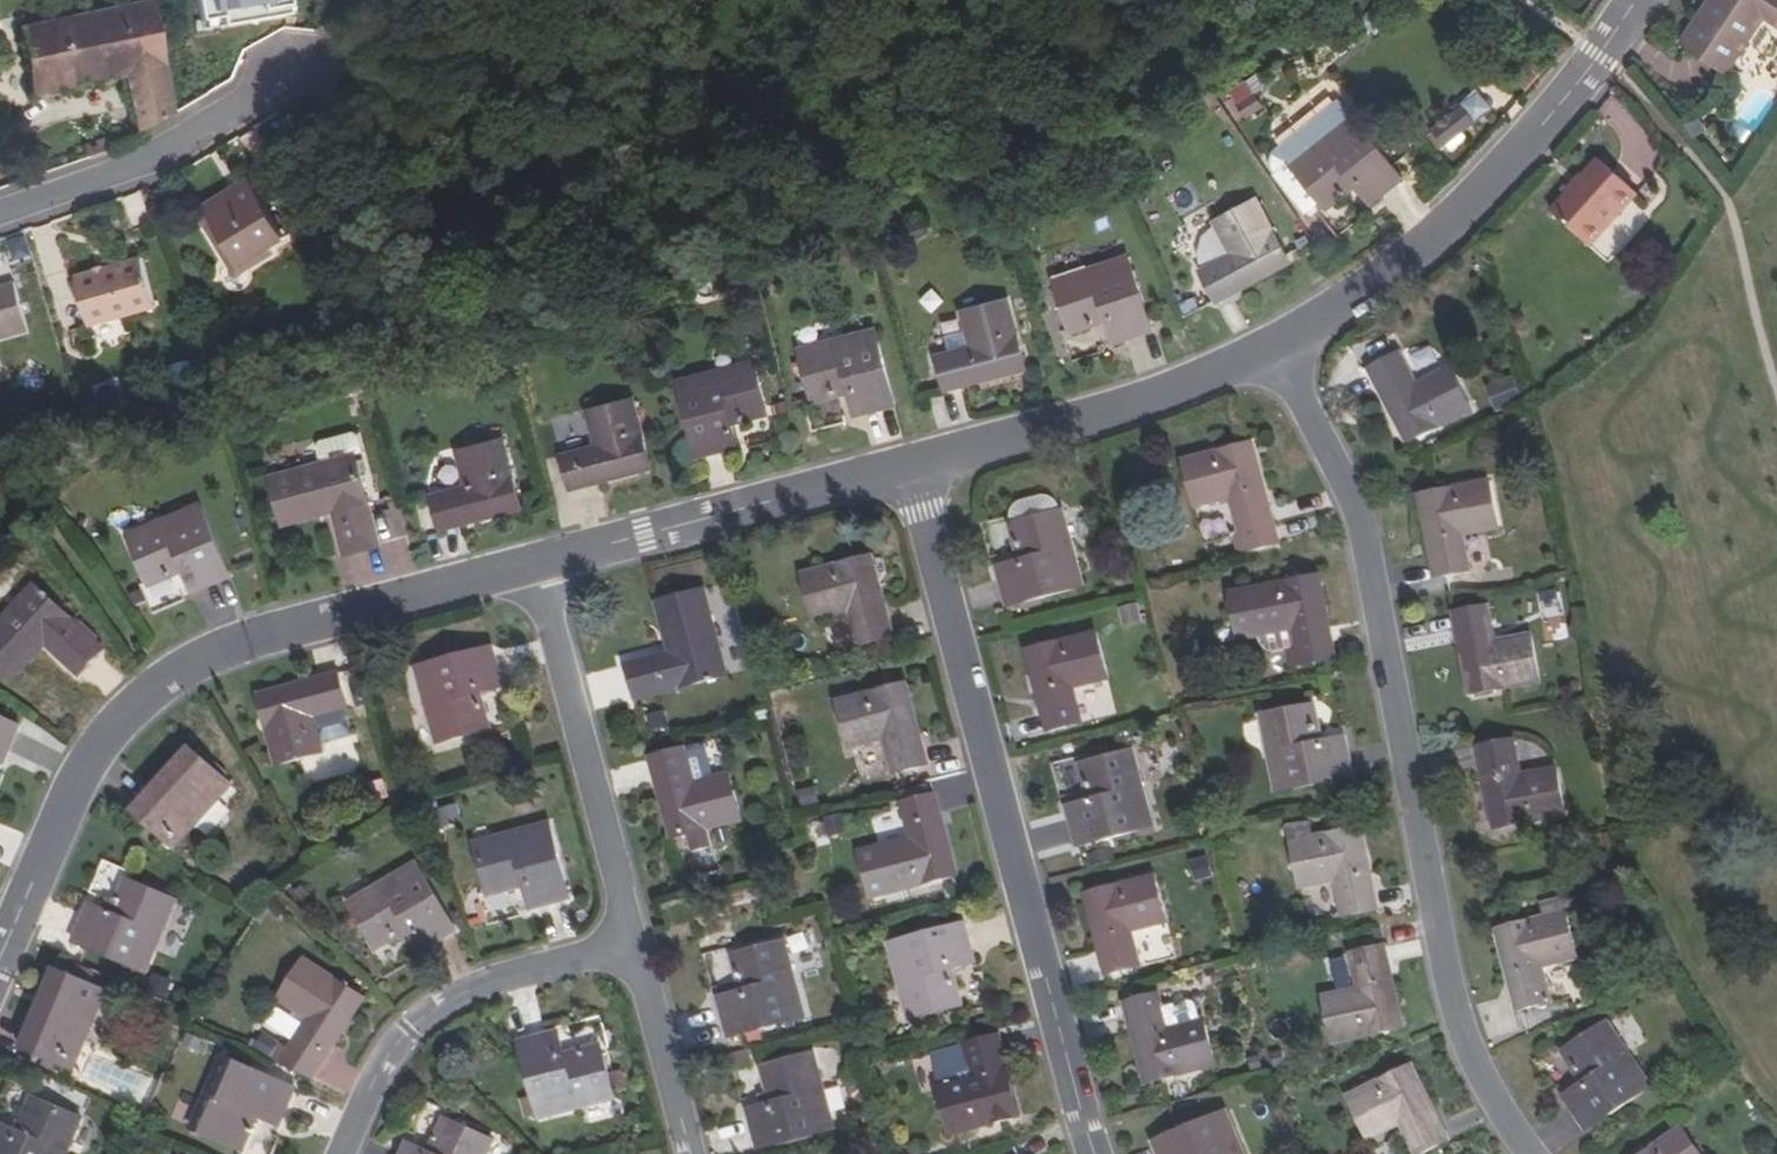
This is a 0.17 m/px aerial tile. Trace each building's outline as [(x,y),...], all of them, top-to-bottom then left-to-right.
[(1725,75),(1764,19),(1776,27),(1776,0),(1710,0),(1680,45),(1725,75)] [(136,137),(173,114),(154,3),(20,30),(33,96),(124,77),(136,137)] [(1475,122),(1462,110),(1430,143),(1444,155),(1475,122)] [(1296,165),(1323,203),(1336,193),(1341,198),(1359,186),(1372,204),(1405,179),(1358,117),(1296,165)] [(1550,208),(1588,242),(1630,195),(1634,189),(1597,156),(1550,208)] [(202,205),(207,213),(252,185),(247,177),(202,205)] [(285,238),(252,185),(207,213),(240,266),(271,246),(285,238)] [(1327,208),(1341,198),(1336,193),(1323,203),(1327,208)] [(1215,302),(1233,293),(1230,287),(1287,257),(1257,198),(1224,216),(1229,224),(1212,233),(1210,244),(1210,255),(1212,265),(1199,272),(1215,302)] [(271,246),(240,266),(207,213),(198,219),(236,280),(276,255),(271,246)] [(1062,275),(1076,322),(1091,317),(1093,323),(1114,317),(1120,338),(1159,327),(1138,253),(1062,275)] [(89,326),(156,307),(141,257),(76,276),(89,326)] [(1290,262),(1287,257),(1230,287),(1233,293),(1290,262)] [(28,333),(14,283),(0,287),(0,341),(28,333)] [(971,347),(936,357),(944,390),(963,385),(961,380),(1024,363),(1007,298),(961,311),(971,347)] [(1078,328),(1093,323),(1091,317),(1076,322),(1078,328)] [(833,397),(855,391),(860,414),(899,404),(880,328),(803,348),(815,394),(832,390),(833,397)] [(1372,386),(1378,383),(1409,437),(1467,405),(1444,364),(1410,383),(1392,353),(1362,369),(1372,386)] [(712,429),(732,424),(738,446),(778,436),(758,360),(680,380),(692,426),(710,422),(712,429)] [(1025,369),(1024,363),(961,380),(963,385),(1025,369)] [(1409,437),(1378,383),(1372,386),(1402,441),(1409,437)] [(817,401),(833,397),(832,390),(815,394),(817,401)] [(595,449),(560,458),(569,491),(586,486),(584,479),(648,463),(631,399),(585,411),(595,449)] [(695,434),(712,429),(710,422),(692,426),(695,434)] [(468,489),(433,498),(442,531),(460,526),(459,520),(521,504),(504,439),(458,451),(468,489)] [(1249,444),(1264,507),(1270,505),(1254,443),(1249,444)] [(1249,444),(1184,460),(1195,507),(1232,499),(1241,532),(1275,524),(1270,505),(1264,507),(1249,444)] [(334,513),(345,557),(379,547),(355,456),(272,478),(284,526),(334,513)] [(649,470),(648,463),(584,479),(586,486),(649,470)] [(1483,478),(1419,492),(1433,555),(1428,556),(1432,576),(1466,568),(1458,532),(1493,524),(1483,478)] [(1414,493),(1428,556),(1433,555),(1419,492),(1414,493)] [(1013,522),(1016,522),(1059,510),(1057,504),(1054,499),(1050,496),(1045,495),(1041,495),(1020,500),(1016,502),(1013,506),(1013,510),(1012,516),(1013,522)] [(166,578),(187,569),(197,592),(234,575),(203,503),(130,536),(149,580),(164,574),(166,578)] [(523,510),(521,504),(459,520),(460,526),(523,510)] [(382,543),(404,538),(397,507),(376,511),(382,543)] [(1019,560),(996,566),(1007,606),(1082,586),(1062,509),(1059,510),(1016,522),(1021,539),(1014,541),(1019,560)] [(1014,541),(1021,539),(1016,522),(1013,522),(1009,524),(1014,541)] [(868,559),(884,621),(890,620),(874,558),(868,559)] [(868,559),(804,576),(816,622),(852,612),(862,647),(895,639),(890,620),(884,621),(868,559)] [(152,585),(166,578),(164,574),(149,580),(152,585)] [(1315,576),(1326,639),(1332,639),(1320,575),(1315,576)] [(1315,576),(1232,591),(1240,638),(1260,635),(1295,628),(1299,648),(1289,650),(1292,666),(1335,658),(1332,639),(1326,639),(1315,576)] [(101,650),(33,588),(0,625),(0,674),(12,685),(46,647),(78,676),(101,650)] [(729,676),(707,592),(659,604),(672,654),(630,665),(639,699),(729,676)] [(1453,610),(1456,629),(1490,623),(1487,604),(1453,610)] [(1121,626),(1141,623),(1138,605),(1119,607),(1121,626)] [(1493,639),(1490,623),(1456,629),(1468,693),(1474,692),(1466,644),(1493,639)] [(1299,648),(1295,628),(1260,635),(1262,639),(1265,646),(1271,651),(1272,652),(1281,652),(1289,650),(1299,648)] [(1032,650),(1049,711),(1044,712),(1049,732),(1082,723),(1073,688),(1109,678),(1097,633),(1032,650)] [(1530,633),(1493,639),(1466,644),(1474,692),(1539,680),(1530,633)] [(490,647),(414,668),(434,745),(479,733),(475,716),(482,713),(477,694),(500,688),(490,647)] [(1044,712),(1049,711),(1032,650),(1028,651),(1044,712)] [(316,682),(318,688),(256,706),(273,768),(318,756),(309,720),(345,711),(335,676),(316,682)] [(256,706),(318,688),(316,682),(254,699),(256,706)] [(907,685),(901,686),(918,750),(924,748),(907,685)] [(849,751),(886,741),(895,777),(929,768),(924,748),(918,750),(901,686),(836,704),(849,751)] [(1337,700),(1259,715),(1274,793),(1321,784),(1318,768),(1325,767),(1321,745),(1344,741),(1337,700)] [(487,731),(482,713),(475,716),(479,733),(487,731)] [(0,714),(0,757),(4,759),(20,723),(0,714)] [(1478,745),(1481,764),(1515,758),(1511,738),(1478,745)] [(653,760),(658,778),(672,775),(676,791),(669,793),(681,840),(745,823),(733,778),(695,787),(686,751),(653,760)] [(1085,800),(1062,807),(1073,847),(1148,826),(1128,751),(1083,763),(1087,779),(1081,781),(1085,800)] [(1518,775),(1515,758),(1481,764),(1492,827),(1499,826),(1491,780),(1518,775)] [(145,804),(150,808),(186,766),(181,762),(145,804)] [(1077,765),(1081,781),(1087,779),(1083,763),(1077,765)] [(186,766),(150,808),(145,804),(125,828),(166,863),(222,798),(186,766)] [(1325,767),(1318,768),(1321,784),(1328,783),(1325,767)] [(1555,768),(1518,775),(1491,780),(1499,826),(1563,815),(1555,768)] [(674,842),(681,840),(669,793),(676,791),(672,775),(658,778),(674,842)] [(913,840),(877,849),(889,896),(953,879),(936,816),(941,814),(937,796),(903,805),(913,840)] [(958,878),(941,814),(936,816),(953,879),(958,878)] [(469,841),(483,888),(498,882),(501,888),(521,881),(528,905),(568,892),(545,817),(469,841)] [(1309,823),(1287,827),(1298,887),(1335,880),(1342,916),(1376,909),(1372,890),(1366,891),(1354,829),(1313,837),(1309,823)] [(1354,829),(1366,891),(1372,890),(1361,828),(1354,829)] [(370,947),(384,939),(388,945),(406,934),(418,953),(454,930),(413,864),(345,907),(370,947)] [(1090,893),(1106,954),(1101,956),(1106,975),(1139,966),(1130,931),(1166,921),(1154,877),(1090,893)] [(126,882),(119,898),(125,900),(133,885),(126,882)] [(484,893),(501,888),(498,882),(483,888),(484,893)] [(71,944),(144,977),(175,904),(133,885),(125,900),(119,898),(110,916),(88,906),(71,944)] [(1101,956),(1106,954),(1090,893),(1085,895),(1101,956)] [(522,894),(490,899),(493,920),(525,915),(522,894)] [(1499,922),(1514,985),(1509,986),(1514,1004),(1548,996),(1539,959),(1575,951),(1561,894),(1539,899),(1542,912),(1499,922)] [(1509,986),(1514,985),(1499,922),(1494,923),(1509,986)] [(963,925),(886,945),(907,1022),(954,1010),(949,992),(955,990),(951,971),(974,965),(963,925)] [(744,990),(720,996),(730,1037),(808,1017),(788,938),(742,951),(746,968),(739,970),(744,990)] [(388,945),(384,939),(370,947),(374,954),(388,945)] [(1386,944),(1352,951),(1360,986),(1323,994),(1332,1040),(1398,1026),(1385,964),(1390,963),(1386,944)] [(734,953),(739,970),(746,968),(742,951),(734,953)] [(361,993),(307,958),(280,997),(312,1017),(292,1047),(321,1067),(332,1050),(327,1046),(361,993)] [(1390,963),(1385,964),(1398,1026),(1403,1025),(1390,963)] [(31,1021),(38,1024),(59,973),(54,971),(31,1021)] [(59,973),(38,1024),(31,1021),(19,1049),(69,1071),(103,993),(59,973)] [(955,990),(949,992),(954,1010),(960,1008),(955,990)] [(361,993),(327,1046),(332,1050),(367,997),(361,993)] [(1121,1025),(1127,1023),(1145,1084),(1207,1067),(1194,1021),(1189,1023),(1184,1010),(1178,1007),(1154,1014),(1149,996),(1115,1005),(1121,1025)] [(1581,1082),(1562,1094),(1582,1127),(1649,1086),(1607,1019),(1565,1044),(1575,1061),(1570,1064),(1581,1082)] [(1145,1084),(1127,1023),(1121,1025),(1138,1086),(1145,1084)] [(558,1035),(516,1047),(535,1123),(615,1101),(602,1054),(586,1058),(584,1051),(564,1057),(558,1035)] [(975,1081),(941,1090),(939,1090),(950,1134),(1015,1118),(998,1057),(1005,1055),(1000,1036),(967,1045),(975,1081)] [(1560,1047),(1570,1064),(1575,1061),(1565,1044),(1560,1047)] [(967,1045),(932,1054),(941,1090),(975,1081),(967,1045)] [(600,1047),(584,1051),(586,1058),(602,1054),(600,1047)] [(775,1105),(750,1111),(761,1152),(838,1132),(818,1054),(771,1067),(776,1085),(770,1086),(775,1105)] [(1021,1117),(1005,1055),(998,1057),(1015,1118),(1021,1117)] [(299,1089),(227,1057),(195,1129),(239,1149),(246,1133),(253,1137),(261,1117),(283,1126),(299,1089)] [(1381,1080),(1397,1112),(1364,1128),(1376,1153),(1419,1153),(1444,1142),(1416,1085),(1420,1083),(1412,1065),(1381,1080)] [(766,1068),(770,1086),(776,1085),(771,1067),(766,1068)] [(1420,1083),(1416,1085),(1444,1142),(1448,1140),(1420,1083)] [(29,1094),(22,1111),(28,1114),(36,1097),(29,1094)] [(0,1124),(0,1153),(63,1153),(80,1116),(36,1097),(28,1114),(22,1111),(14,1130),(0,1124)] [(445,1113),(438,1129),(444,1131),(451,1115),(445,1113)] [(1229,1113),(1184,1131),(1191,1146),(1184,1149),(1186,1153),(1246,1153),(1229,1113)] [(407,1139),(401,1153),(486,1153),(495,1135),(451,1115),(444,1131),(438,1129),(429,1148),(407,1139)] [(1679,1126),(1638,1153),(1699,1153),(1679,1126)] [(1177,1133),(1184,1149),(1191,1146),(1184,1131),(1177,1133)] [(253,1137),(246,1133),(239,1149),(246,1152),(253,1137)]
